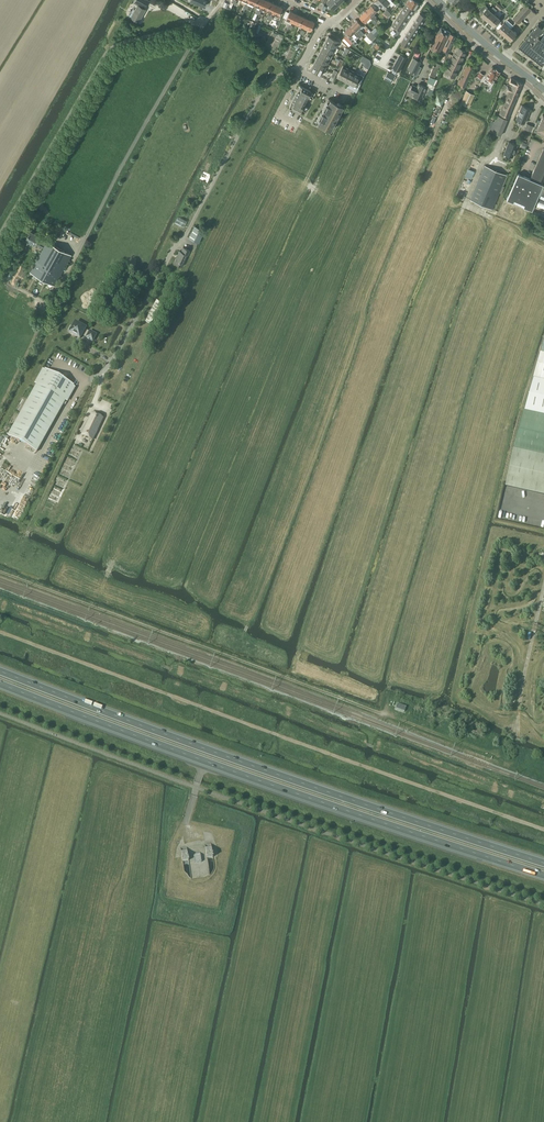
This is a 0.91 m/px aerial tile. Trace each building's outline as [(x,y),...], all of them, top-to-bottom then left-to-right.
[(129,14),(129,16),(131,17),(139,21),(146,9),(144,8),(149,0),(148,0),(138,0),(136,4),(138,5),(133,13),(131,12),(130,13),(129,14)] [(266,9),(270,1),(267,0),(263,0),(260,7),(266,9)] [(326,1),(334,8),(335,8),(339,5),(338,4),(339,3),(336,0),(327,0),(326,1)] [(383,8),(389,3),(386,0),(376,0),(376,1),(383,8)] [(403,8),(412,14),(419,3),(416,0),(408,0),(403,8)] [(266,9),(272,12),(276,4),(270,1),(266,9)] [(276,4),(272,12),(279,15),(282,7),(276,4)] [(371,16),(370,16),(373,19),(374,19),(376,21),(378,20),(375,17),(376,16),(373,13),(376,10),(371,5),(366,10),(371,16)] [(486,19),(488,20),(494,13),(488,8),(485,5),(480,9),(484,12),(482,15),(486,19)] [(386,8),(383,12),(388,17),(392,13),(394,11),(392,9),(389,11),(386,8)] [(412,14),(403,8),(396,19),(392,25),(401,31),(412,14)] [(286,18),(292,21),(296,13),(290,10),(289,12),(286,11),(283,17),(286,18)] [(365,21),(370,16),(371,16),(366,10),(360,16),(365,21)] [(292,21),(298,24),(302,16),(296,13),(292,21)] [(416,19),(410,28),(416,32),(425,19),(426,17),(420,13),(416,19)] [(494,13),(488,20),(494,25),(500,19),(500,18),(494,13)] [(298,24),(304,27),(308,19),(302,16),(298,24)] [(308,19),(304,27),(311,30),(314,21),(308,19)] [(357,19),(351,24),(362,35),(363,34),(361,31),(362,30),(359,27),(362,24),(357,19)] [(499,29),(505,35),(511,28),(505,22),(499,29)] [(543,26),(539,23),(519,48),(543,66),(543,65),(543,26)] [(351,24),(345,30),(349,33),(355,40),(359,36),(360,37),(362,35),(351,24)] [(441,27),(431,46),(434,48),(440,51),(450,31),(441,27)] [(416,32),(410,28),(401,42),(407,46),(416,32)] [(511,28),(505,35),(511,40),(517,33),(511,28)] [(375,35),(372,31),(365,38),(370,43),(376,36),(375,35)] [(328,35),(325,41),(337,47),(340,41),(336,39),(338,36),(331,33),(329,35),(328,35)] [(349,33),(346,35),(353,42),(356,45),(358,43),(355,40),(349,33)] [(444,50),(443,53),(447,54),(448,51),(456,36),(451,33),(443,49),(444,50)] [(346,36),(343,39),(349,46),(352,42),(346,36)] [(325,41),(323,46),(334,52),(337,47),(325,41)] [(452,51),(454,52),(453,55),(449,53),(446,59),(449,60),(444,73),(455,78),(467,50),(458,46),(458,47),(455,45),(452,51)] [(323,46),(320,52),(331,58),(334,52),(323,46)] [(320,52),(317,57),(328,63),(331,58),(320,52)] [(414,58),(408,69),(414,72),(413,74),(417,76),(421,68),(417,67),(420,61),(418,60),(419,57),(415,55),(414,58)] [(364,56),(362,60),(366,62),(365,63),(364,65),(368,68),(371,63),(370,59),(364,56)] [(317,57),(314,63),(325,69),(328,63),(317,57)] [(314,63),(311,69),(322,74),(325,69),(314,63)] [(430,76),(435,78),(440,68),(441,69),(443,65),(438,63),(436,66),(434,65),(430,76)] [(458,84),(459,84),(465,87),(475,66),(468,63),(458,84)] [(337,76),(343,79),(349,67),(343,64),(337,76)] [(355,70),(349,67),(343,79),(349,82),(355,70)] [(485,80),(488,82),(490,80),(493,82),(500,71),(499,69),(497,68),(496,68),(495,69),(492,67),(485,76),(487,77),(485,80)] [(360,73),(355,70),(349,82),(354,85),(360,73)] [(396,76),(388,72),(384,79),(392,83),(396,76)] [(435,78),(430,76),(427,81),(434,84),(436,79),(435,78)] [(501,89),(505,91),(505,90),(509,91),(499,113),(509,117),(522,86),(523,85),(523,84),(511,77),(509,82),(513,84),(512,86),(508,84),(507,85),(504,84),(501,89)] [(415,92),(414,93),(414,95),(421,98),(427,87),(419,83),(418,86),(413,84),(410,90),(415,92)] [(459,84),(457,90),(463,93),(465,87),(459,84)] [(309,106),(305,104),(308,98),(312,100),(314,96),(310,94),(312,91),(301,85),(290,106),(301,112),(302,109),(306,111),(309,106)] [(463,93),(457,90),(455,89),(452,95),(460,99),(463,93)] [(461,103),(469,106),(475,94),(467,90),(461,103)] [(438,94),(434,101),(441,105),(445,98),(438,94)] [(325,127),(327,129),(328,127),(331,129),(343,106),(339,104),(340,103),(338,101),(337,102),(329,98),(318,119),(320,120),(318,123),(325,126),(325,127)] [(435,102),(430,112),(431,112),(435,114),(438,115),(442,106),(435,102)] [(516,119),(525,123),(531,108),(522,105),(516,119)] [(498,114),(491,131),(501,135),(508,119),(498,114)] [(543,131),(543,115),(543,114),(539,123),(537,122),(535,127),(543,131)] [(505,153),(513,157),(518,145),(509,141),(505,153)] [(531,178),(540,182),(543,174),(543,148),(531,178)] [(470,199),(492,208),(507,175),(485,165),(470,199)] [(466,175),(465,176),(472,178),(473,175),(474,172),(468,170),(467,172),(466,175)] [(518,173),(507,198),(532,209),(543,184),(540,182),(531,178),(518,173)] [(178,216),(175,223),(184,227),(187,221),(178,216)] [(190,237),(199,242),(205,230),(196,225),(190,237)] [(30,272),(55,285),(62,272),(63,270),(70,257),(72,255),(47,241),(47,243),(39,238),(40,236),(30,231),(26,239),(35,245),(35,244),(43,248),(30,272)] [(175,262),(183,265),(188,254),(189,254),(191,249),(184,246),(182,250),(180,250),(175,262)] [(82,281),(69,306),(81,312),(93,287),(82,281)] [(68,331),(70,332),(69,333),(80,339),(82,335),(86,337),(86,338),(92,341),(96,335),(89,331),(89,332),(85,330),(85,328),(75,322),(72,328),(70,327),(68,331)] [(543,380),(543,353),(541,352),(534,377),(543,380)] [(37,384),(8,436),(36,452),(66,400),(68,401),(75,388),(73,387),(74,386),(45,370),(44,371),(42,370),(35,382),(37,384)] [(543,414),(543,380),(534,378),(524,410),(543,414)] [(543,454),(543,415),(524,411),(514,447),(543,454)] [(93,413),(82,436),(92,440),(92,439),(95,441),(93,444),(101,448),(105,440),(97,436),(94,435),(102,418),(93,413)] [(543,494),(543,455),(514,448),(505,485),(543,494)] [(214,861),(211,844),(210,844),(211,848),(213,859),(214,868),(213,873),(210,876),(207,859),(206,849),(205,845),(204,845),(209,876),(209,877),(213,873),(215,868),(214,861)] [(181,849),(180,849),(181,854),(181,857),(184,873),(186,877),(191,880),(191,879),(187,848),(186,848),(187,851),(188,862),(190,879),(187,877),(184,873),(183,862),(181,852),(181,849)] [(200,852),(193,853),(194,863),(201,862),(200,852)]
